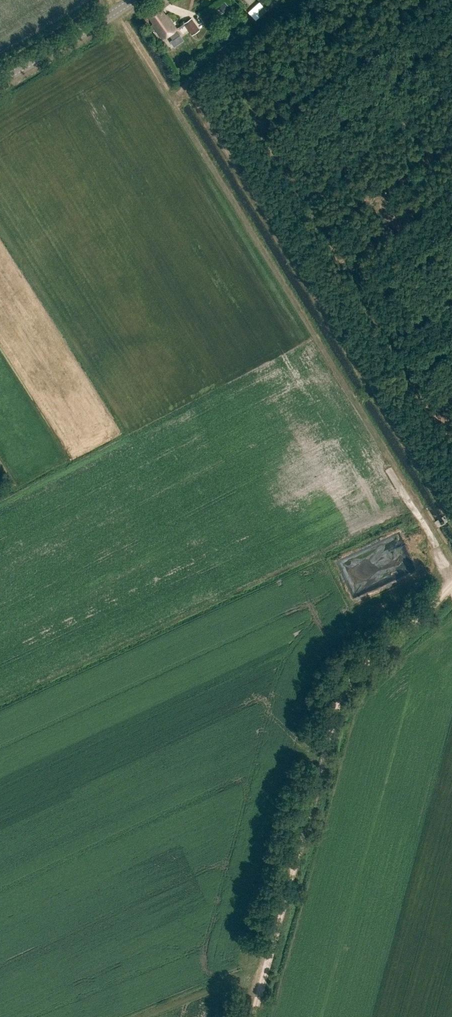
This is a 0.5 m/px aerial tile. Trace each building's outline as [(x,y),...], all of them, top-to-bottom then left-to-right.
[(176,29),(167,14),(166,15),(162,10),(150,18),(154,23),(153,24),(163,38),(169,34),(173,40),(180,35),(176,29)] [(184,23),(192,35),(200,30),(192,18),(184,23)]
